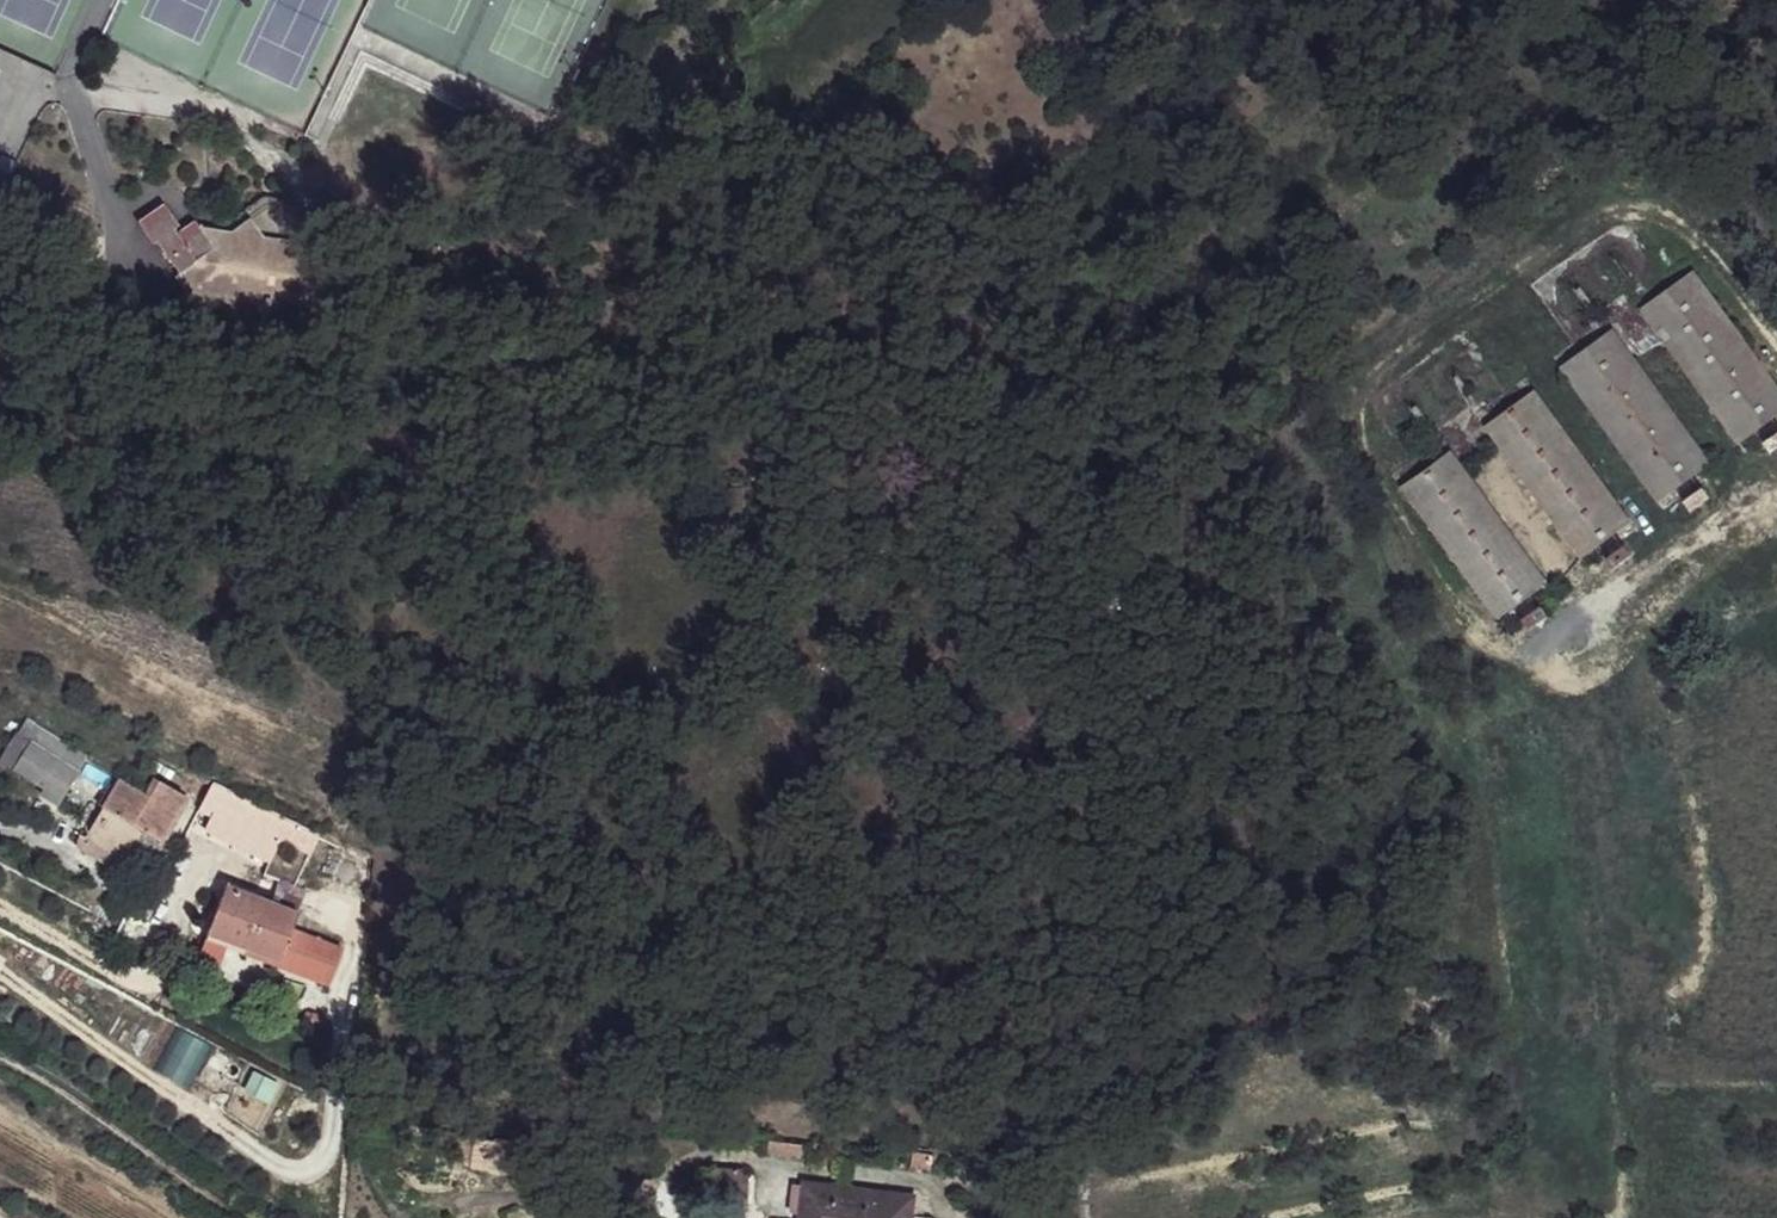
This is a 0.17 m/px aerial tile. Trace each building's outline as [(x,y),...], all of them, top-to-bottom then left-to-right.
[(181,183),(155,196),(162,219),(170,214),(187,252),(205,246),(225,236),(220,231),(208,206),(186,214),(183,208),(190,205),(181,183)] [(220,231),(225,236),(205,246),(229,285),(243,276),(259,298),(284,305),(324,274),(299,234),(271,230),(255,210),(220,231)] [(1628,298),(1727,431),(1776,396),(1776,385),(1682,259),(1628,298)] [(1601,318),(1549,358),(1649,490),(1699,452),(1601,318)] [(1525,383),(1473,421),(1573,552),(1625,513),(1525,383)] [(1439,447),(1391,485),(1490,614),(1538,577),(1439,447)] [(84,761),(37,732),(20,760),(67,789),(84,761)] [(142,792),(106,776),(76,830),(131,863),(172,792),(151,778),(142,792)] [(285,902),(218,873),(199,914),(234,930),(232,937),(316,971),(331,936),(280,915),(285,902)] [(1365,903),(1364,918),(1377,922),(1379,904),(1365,903)] [(234,930),(199,914),(193,925),(228,942),(232,937),(234,930)] [(813,1197),(811,1217),(916,1217),(917,1201),(813,1197)]
